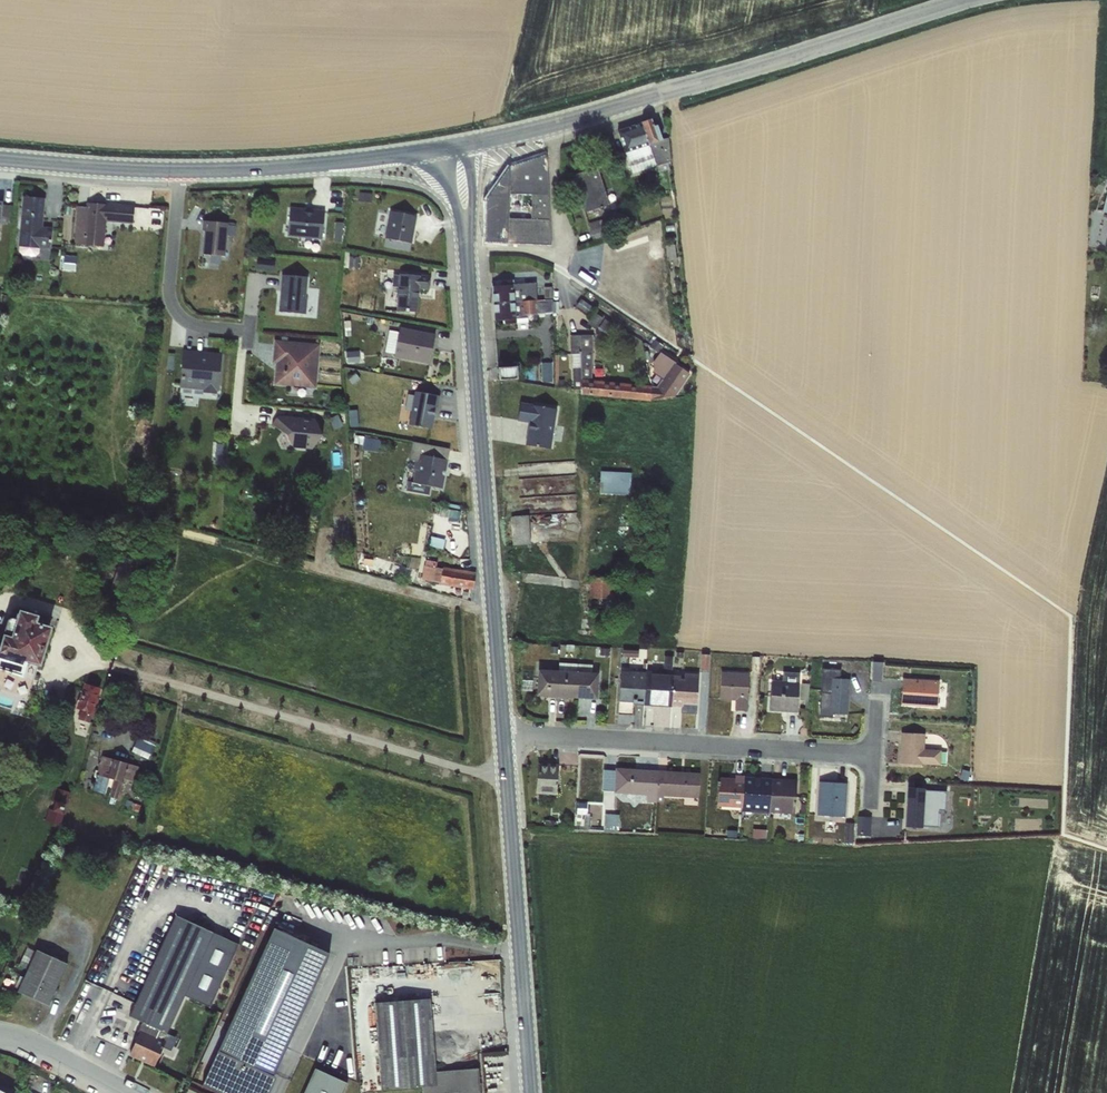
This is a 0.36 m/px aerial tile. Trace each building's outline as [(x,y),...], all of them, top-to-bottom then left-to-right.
[(652,120),(642,123),(649,145),(662,140),(662,139),(657,125),(654,126),(652,120)] [(649,145),(642,123),(617,131),(624,153),(649,145)] [(662,140),(649,145),(657,166),(671,162),(669,138),(662,139),(662,140)] [(649,145),(624,153),(632,174),(657,166),(649,145)] [(510,166),(509,211),(531,212),(531,219),(550,219),(546,155),(510,166)] [(509,211),(510,166),(485,201),(484,242),(507,243),(508,218),(509,211)] [(597,167),(572,175),(585,212),(609,205),(597,167)] [(652,179),(646,185),(650,190),(657,184),(652,179)] [(23,196),(18,247),(50,250),(52,228),(43,227),(45,198),(23,196)] [(6,222),(9,200),(0,199),(0,221),(6,222)] [(77,206),(74,244),(104,247),(106,222),(133,224),(135,206),(107,203),(106,204),(86,202),(86,207),(77,206)] [(289,210),(288,233),(322,236),(324,211),(314,210),(313,212),(289,210)] [(390,211),(385,239),(411,244),(416,216),(390,211)] [(508,218),(507,243),(552,245),(550,219),(531,219),(508,218)] [(602,219),(588,224),(593,239),(607,235),(602,219)] [(203,221),(202,231),(205,231),(203,254),(225,256),(228,223),(203,221)] [(661,240),(646,242),(648,260),(664,257),(661,240)] [(675,244),(665,245),(667,260),(676,259),(675,244)] [(39,249),(18,247),(18,251),(22,255),(35,256),(39,253),(39,249)] [(66,252),(64,265),(67,275),(73,273),(71,264),(72,251),(66,252)] [(257,260),(257,269),(273,270),(274,261),(257,260)] [(400,274),(397,311),(417,312),(418,289),(429,290),(430,277),(400,274)] [(282,275),(279,312),(305,314),(309,277),(282,275)] [(513,284),(500,285),(492,286),(494,303),(515,302),(513,284)] [(516,319),(504,320),(504,325),(528,322),(527,315),(553,313),(553,310),(552,301),(552,287),(544,287),(543,300),(537,300),(535,284),(513,284),(515,302),(516,319)] [(591,317),(593,310),(591,309),(593,307),(581,299),(576,306),(591,317)] [(515,302),(494,303),(495,321),(504,320),(516,319),(515,302)] [(593,310),(591,317),(587,324),(594,329),(602,316),(593,310)] [(399,329),(394,356),(430,363),(435,335),(399,329)] [(581,379),(592,380),(593,335),(570,335),(570,354),(579,354),(580,368),(572,368),(573,389),(581,389),(581,379)] [(276,342),(274,361),(278,361),(276,383),(314,386),(317,346),(276,342)] [(655,342),(651,348),(657,352),(661,346),(655,342)] [(641,348),(631,350),(636,371),(645,369),(641,348)] [(184,353),(181,382),(217,386),(220,357),(184,353)] [(661,372),(651,388),(657,388),(674,363),(661,355),(655,362),(655,369),(661,372)] [(551,362),(541,363),(542,383),(552,383),(551,362)] [(651,388),(651,400),(674,397),(689,374),(674,363),(657,388),(651,388)] [(516,367),(498,368),(498,380),(516,378),(516,367)] [(610,382),(592,380),(581,379),(581,389),(581,394),(610,397),(610,382)] [(417,382),(416,390),(437,391),(438,384),(417,382)] [(610,382),(610,397),(651,401),(651,400),(651,388),(651,386),(610,382)] [(415,391),(409,425),(431,429),(435,405),(437,406),(439,396),(415,391)] [(526,420),(526,444),(554,445),(556,403),(517,402),(517,419),(526,420)] [(278,415),(272,424),(287,436),(293,448),(313,450),(323,435),(315,419),(278,415)] [(418,454),(413,483),(442,488),(447,460),(418,454)] [(600,493),(632,493),(632,470),(601,469),(600,493)] [(430,486),(413,483),(407,482),(406,490),(429,494),(430,486)] [(528,515),(510,516),(512,545),(531,544),(528,515)] [(423,523),(419,543),(427,544),(431,525),(423,523)] [(439,582),(442,568),(424,566),(421,580),(439,582)] [(442,568),(439,582),(439,584),(472,589),(475,572),(442,567),(442,568)] [(589,577),(589,598),(591,598),(590,612),(611,612),(612,578),(589,577)] [(4,634),(0,647),(0,671),(23,678),(26,663),(37,666),(41,667),(53,627),(37,623),(39,616),(19,610),(16,619),(11,637),(4,634)] [(7,620),(4,634),(11,637),(16,619),(12,618),(7,620)] [(701,654),(700,670),(709,671),(710,655),(701,654)] [(664,656),(663,670),(672,671),(673,656),(664,656)] [(752,657),(751,671),(759,671),(760,657),(752,657)] [(26,663),(23,678),(32,680),(37,666),(26,663)] [(873,663),(872,682),(881,682),(883,664),(873,663)] [(830,693),(831,678),(840,678),(840,668),(822,667),(821,692),(830,693)] [(566,697),(568,672),(538,670),(537,696),(566,697)] [(645,705),(645,673),(621,671),(619,701),(633,701),(633,704),(645,705)] [(568,672),(566,697),(596,699),(598,674),(568,672)] [(720,672),(719,699),(735,700),(734,711),(747,711),(749,674),(720,672)] [(781,681),(799,682),(800,673),(782,672),(781,681)] [(645,673),(645,705),(671,707),(671,705),(673,676),(645,673)] [(673,676),(671,705),(682,706),(682,712),(695,713),(698,674),(684,673),(684,676),(673,676)] [(850,679),(831,678),(830,693),(829,714),(832,714),(847,715),(850,679)] [(903,679),(901,705),(937,707),(939,681),(903,679)] [(797,713),(799,682),(781,681),(771,680),(769,711),(797,713)] [(80,710),(92,714),(93,714),(101,688),(84,683),(77,709),(80,710)] [(801,683),(800,700),(809,700),(810,684),(801,683)] [(830,693),(821,692),(818,716),(832,717),(832,714),(829,714),(830,693)] [(92,714),(80,710),(77,719),(90,723),(92,714)] [(901,733),(899,763),(939,765),(940,748),(923,747),(924,733),(901,733)] [(138,736),(132,751),(149,759),(155,743),(138,736)] [(132,754),(130,759),(138,762),(140,757),(132,754)] [(102,756),(96,775),(107,778),(113,759),(102,756)] [(113,759),(107,778),(113,780),(122,782),(123,779),(127,763),(113,759)] [(127,763),(123,779),(134,782),(139,767),(127,763)] [(537,763),(535,794),(556,795),(558,764),(537,763)] [(656,795),(657,772),(616,769),(615,792),(656,795)] [(657,772),(656,795),(655,802),(663,803),(663,796),(698,798),(699,773),(657,771),(657,772)] [(107,778),(96,775),(93,791),(104,794),(107,778)] [(742,808),(744,775),(735,775),(735,778),(718,777),(716,806),(742,808)] [(744,775),(742,808),(769,810),(771,778),(744,775)] [(771,778),(769,810),(769,812),(794,813),(796,779),(771,778)] [(122,782),(113,780),(109,797),(118,799),(122,782)] [(819,781),(817,815),(845,817),(847,783),(819,781)] [(909,787),(906,822),(938,825),(939,807),(945,808),(946,789),(909,787)] [(66,803),(66,805),(67,806),(70,793),(58,789),(52,810),(47,808),(44,821),(61,826),(65,813),(63,813),(63,814),(52,811),(55,800),(66,803)] [(63,813),(66,805),(66,803),(55,800),(52,811),(63,814),(63,813)] [(605,829),(606,814),(591,813),(590,828),(605,829)] [(606,814),(605,829),(617,830),(618,815),(606,814)] [(857,834),(869,835),(871,816),(859,815),(857,834)] [(845,821),(843,843),(854,844),(855,822),(845,821)] [(161,1031),(168,1032),(185,995),(210,1007),(238,946),(176,915),(129,1015),(142,1020),(131,1054),(156,1066),(165,1045),(158,1040),(161,1031)] [(269,929),(205,1079),(234,1092),(270,1092),(332,957),(269,929)] [(66,963),(36,950),(18,992),(47,1005),(66,963)] [(375,1000),(380,1088),(422,1085),(423,1092),(481,1092),(480,1066),(438,1069),(433,996),(375,1000)] [(348,1082),(316,1067),(304,1092),(343,1092),(348,1082)]
